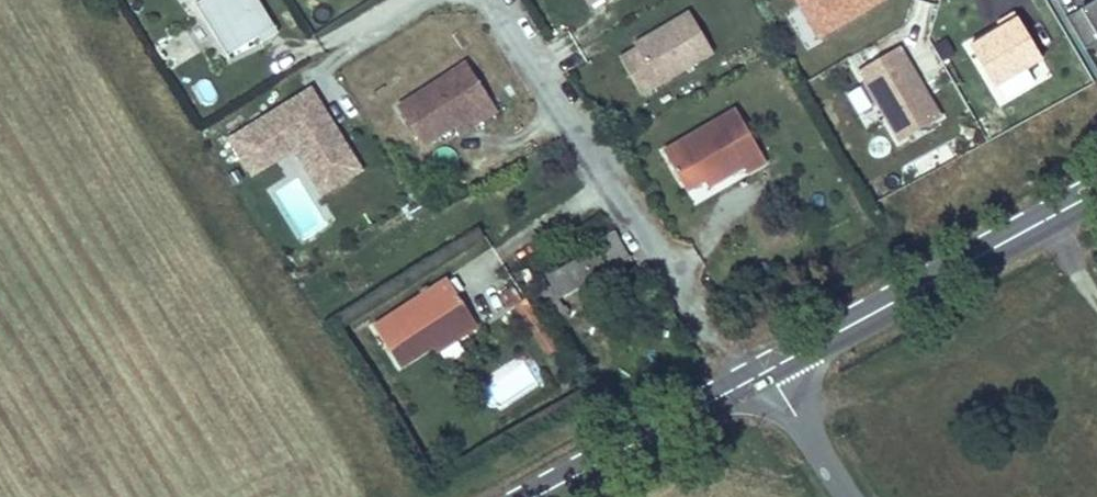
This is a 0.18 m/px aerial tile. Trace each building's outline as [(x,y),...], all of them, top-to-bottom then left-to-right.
[(226,59),(257,39),(261,46),(277,36),(255,0),(190,0),(226,59)] [(819,38),(883,0),(796,0),(819,38)] [(1085,51),(1096,44),(1096,0),(1066,19),(1085,51)] [(714,54),(689,12),(634,45),(636,48),(620,58),(642,97),(714,54)] [(1041,60),(1014,14),(997,24),(1000,29),(970,46),(995,88),(1041,60)] [(941,118),(899,47),(857,72),(867,87),(895,136),(899,143),(941,118)] [(428,155),(459,136),(477,125),(482,134),(502,121),(472,73),(403,116),(428,155)] [(349,157),(333,131),(328,134),(323,126),(328,123),(309,93),(228,143),(251,179),(293,152),(305,155),(318,177),(349,157)] [(685,191),(702,181),(738,161),(742,169),(745,174),(765,163),(735,111),(663,151),(685,191)] [(333,131),(328,123),(323,126),(328,134),(333,131)] [(482,134),(477,125),(459,136),(464,145),(482,134)] [(321,197),(359,174),(349,157),(318,177),(305,155),(293,152),(321,197)] [(738,161),(702,181),(707,189),(742,169),(738,161)] [(628,254),(614,233),(590,246),(593,251),(548,276),(558,294),(628,254)] [(537,278),(526,284),(551,327),(565,318),(548,290),(545,291),(537,278)] [(401,368),(435,346),(455,333),(460,341),(480,328),(450,281),(376,328),(401,368)] [(455,333),(435,346),(440,354),(460,341),(455,333)]
